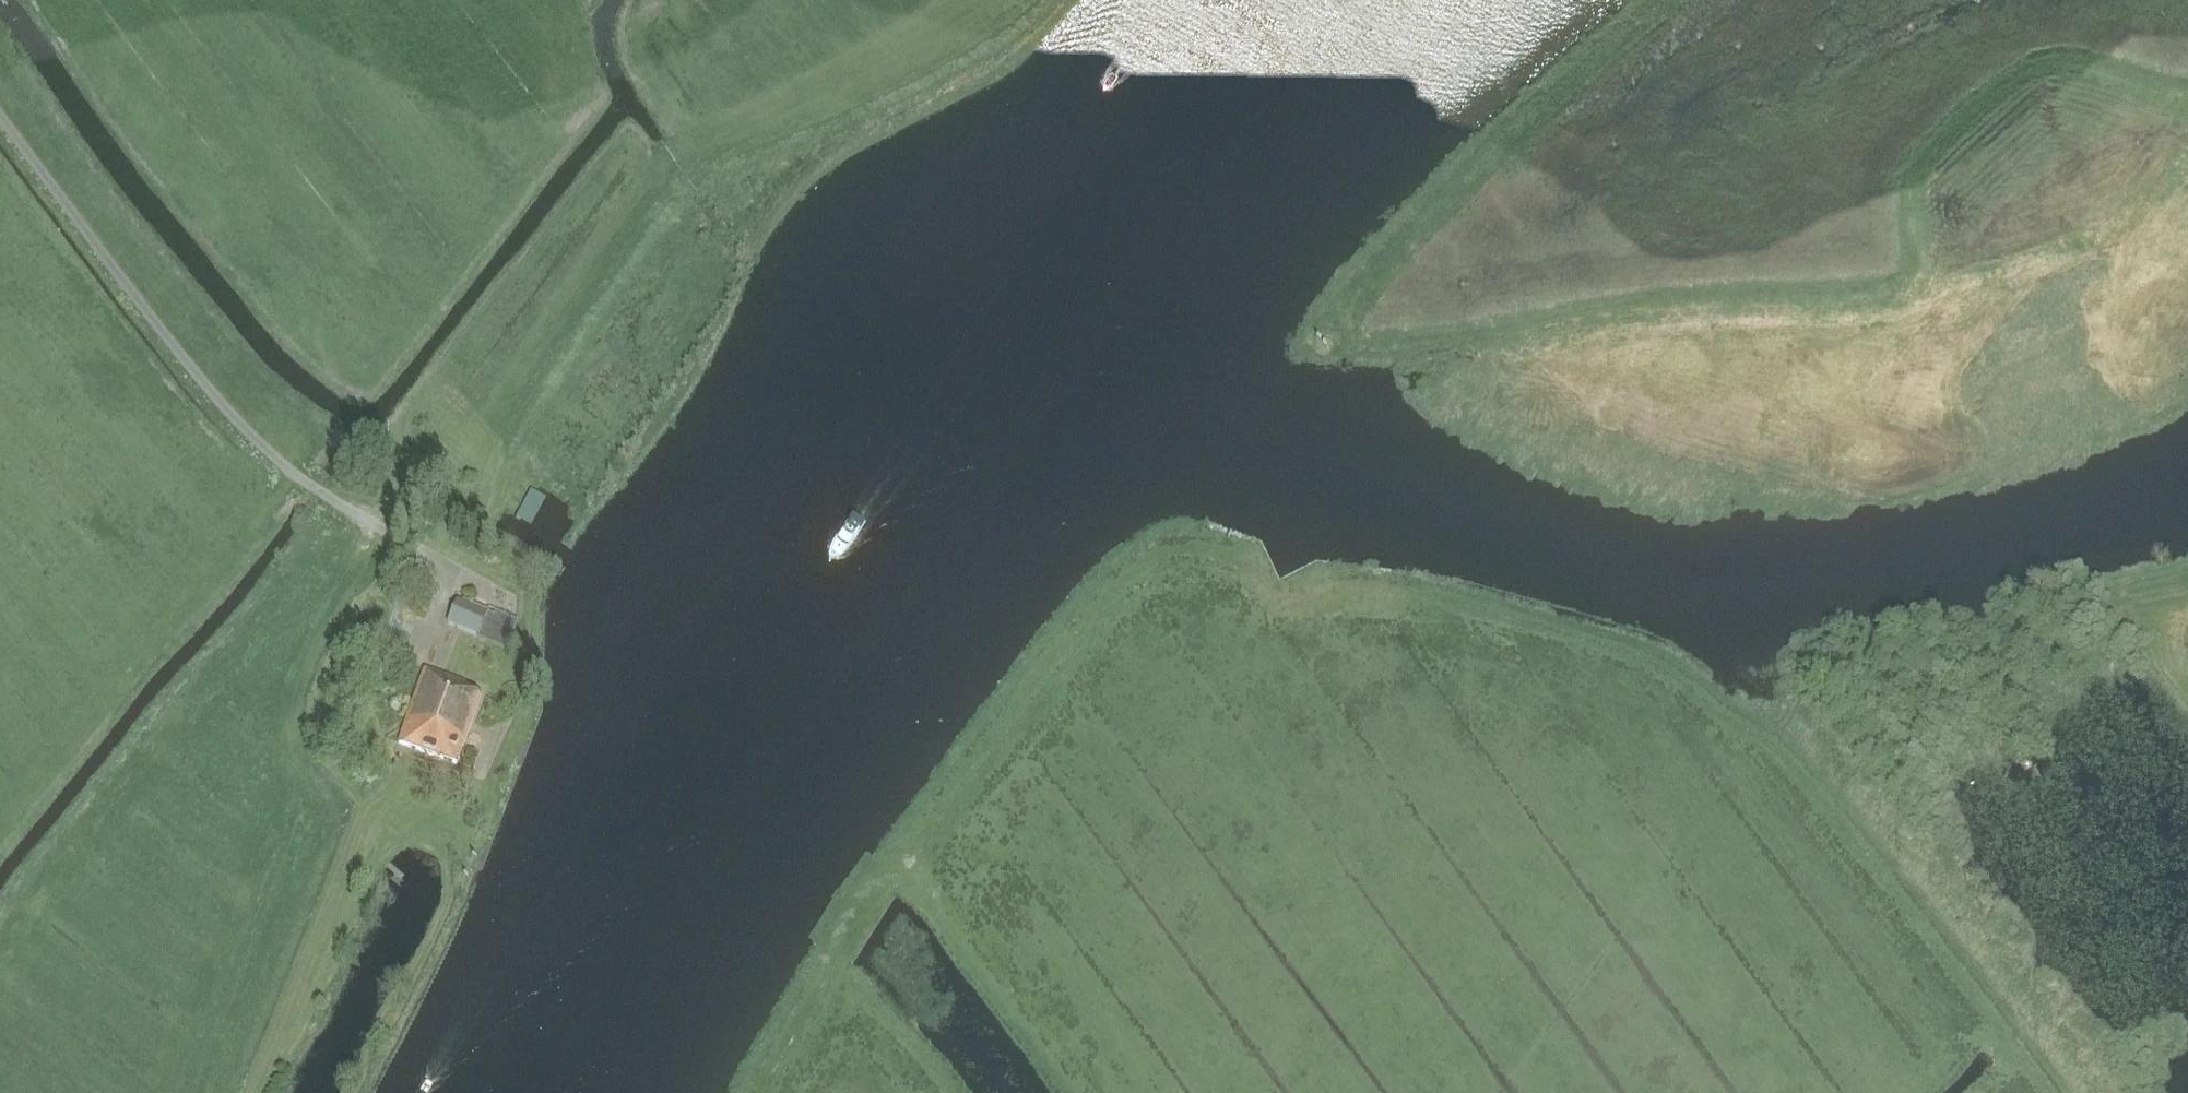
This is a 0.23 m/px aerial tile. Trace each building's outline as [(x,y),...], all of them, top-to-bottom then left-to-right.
[(527,484),(514,514),(535,524),(548,493),(527,484)] [(504,647),(514,623),(459,600),(448,625),(504,647)] [(466,741),(482,696),(464,689),(465,686),(425,671),(397,744),(456,766),(463,748),(459,746),(462,740),(466,741)]
